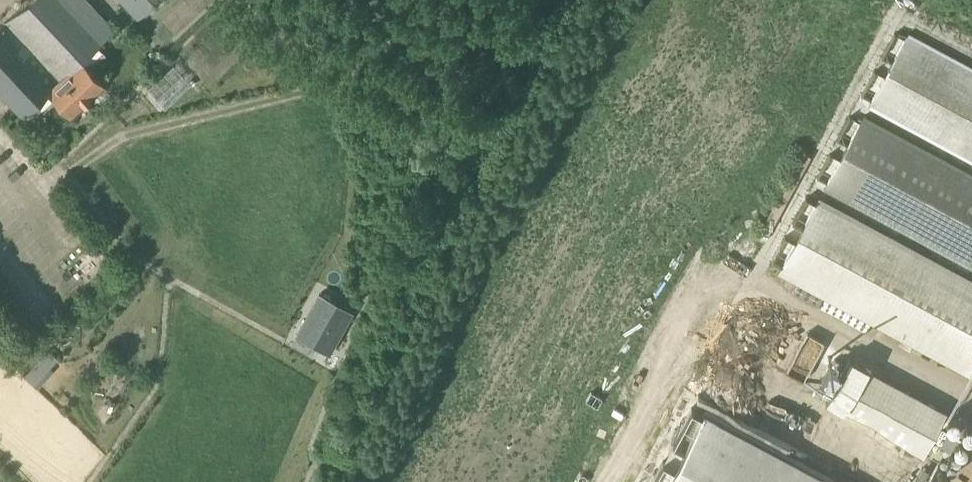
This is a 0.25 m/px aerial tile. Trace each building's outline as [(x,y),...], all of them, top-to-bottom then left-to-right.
[(104,85),(81,60),(99,44),(115,29),(89,0),(30,0),(0,27),(0,94),(21,116),(49,90),(71,115),(104,85)] [(158,0),(120,0),(138,19),(158,0)] [(906,38),(871,104),(971,158),(971,73),(906,38)] [(862,120),(827,186),(971,264),(971,180),(862,120)] [(817,203),(782,269),(971,372),(971,287),(817,203)] [(319,293),(296,335),(328,353),(351,311),(319,293)] [(829,405),(932,450),(954,402),(851,357),(829,405)] [(709,401),(661,481),(852,481),(709,401)] [(958,456),(943,462),(949,479),(965,473),(958,456)]
